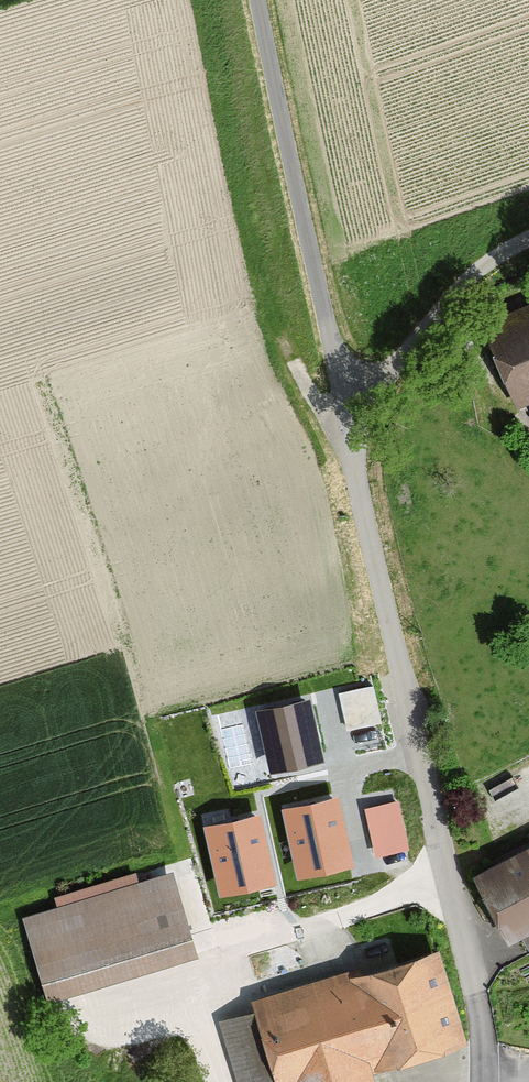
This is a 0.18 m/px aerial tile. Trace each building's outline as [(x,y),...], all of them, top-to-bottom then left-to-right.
[(485,327),(517,410),(528,406),(528,310),(485,327)] [(348,725),(383,718),(375,679),(340,686),(348,725)] [(323,762),(310,701),(257,713),(271,774),(323,762)] [(351,868),(335,798),(283,810),(299,880),(351,868)] [(398,802),(367,809),(377,857),(408,850),(398,802)] [(274,884),(259,816),(204,828),(219,896),(274,884)] [(528,938),(528,851),(473,880),(509,948),(528,938)] [(199,957),(176,876),(24,919),(48,1001),(199,957)] [(435,946),(254,1004),(257,1011),(218,1024),(237,1081),(374,1081),(371,1072),(466,1041),(435,946)]
